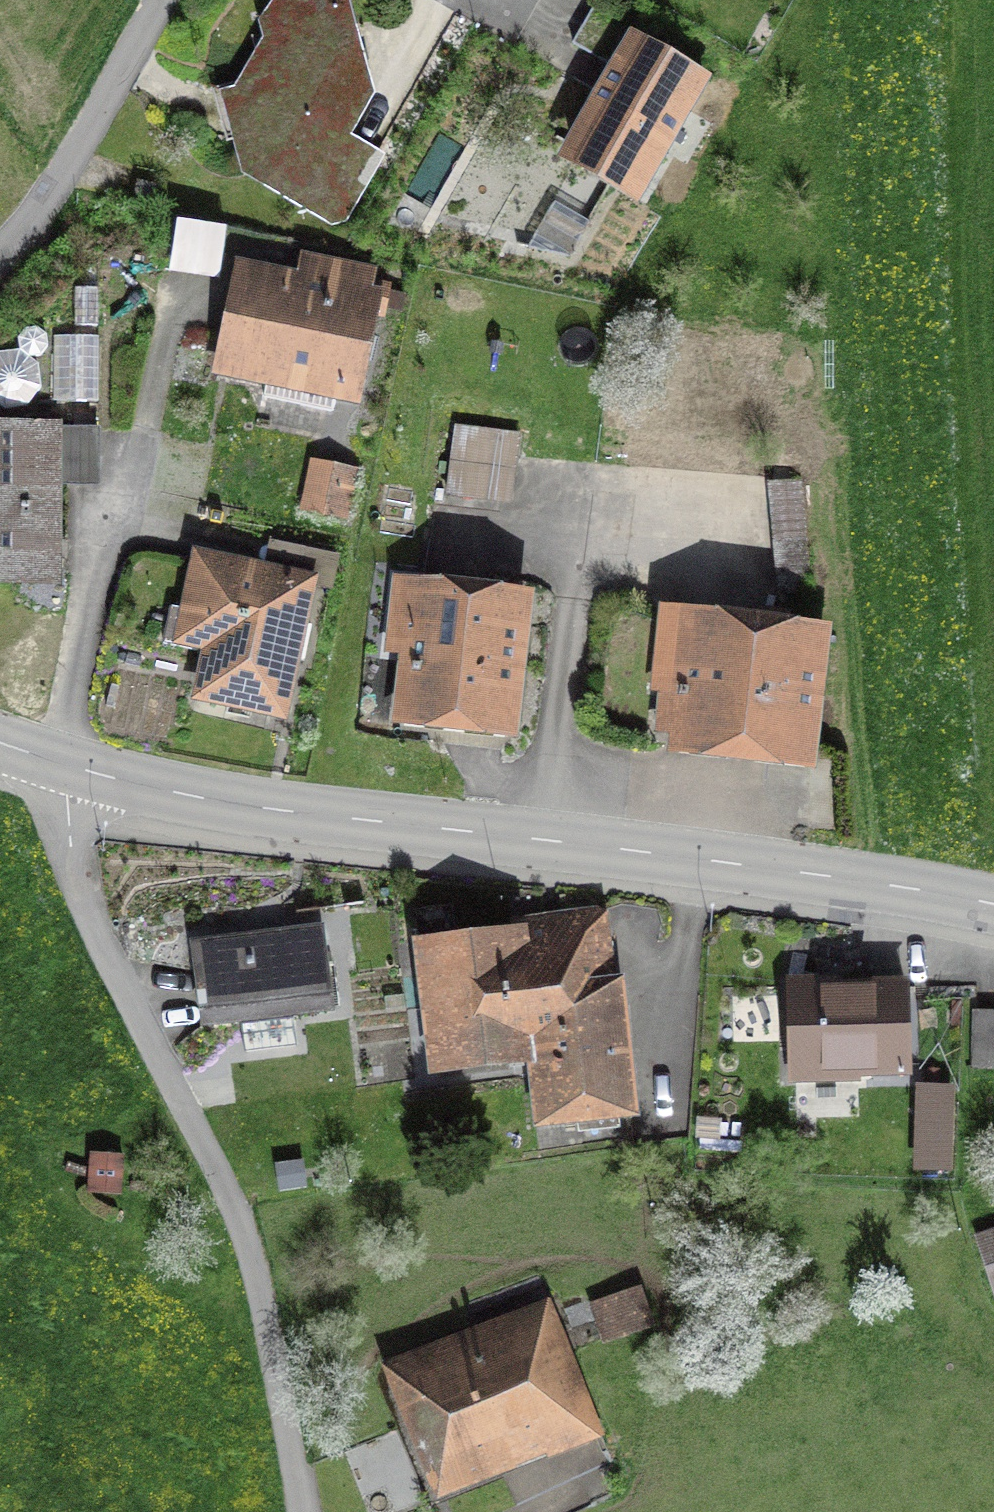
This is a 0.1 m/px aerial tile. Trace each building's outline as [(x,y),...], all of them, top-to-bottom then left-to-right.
[(257,23),(261,41),(234,92),(213,94),(225,145),(230,143),(241,179),(331,227),(347,223),(385,155),(353,137),(375,96),(349,0),(273,0),(257,23)] [(637,210),(711,83),(631,37),(557,163),(637,210)] [(570,261),(590,225),(553,204),(527,250),(570,261)] [(169,272),(221,280),(228,230),(177,222),(169,272)] [(297,276),(238,263),(213,377),(302,396),(296,426),(328,433),(334,404),(359,409),(379,316),(400,320),(406,295),(390,291),(392,284),(375,280),(378,270),(302,254),(297,276)] [(75,290),(75,328),(98,329),(99,290),(75,290)] [(48,350),(47,336),(36,329),(23,333),(15,342),(19,351),(0,353),(0,408),(3,410),(24,409),(40,390),(39,366),(30,359),(41,359),(48,350)] [(100,340),(52,339),(51,403),(100,403),(100,340)] [(625,426),(695,429),(696,393),(627,390),(625,426)] [(60,587),(62,489),(101,490),(102,431),(63,430),(63,426),(0,425),(0,586),(60,587)] [(522,435),(455,426),(445,500),(511,509),(522,435)] [(727,471),(730,444),(629,434),(627,461),(727,471)] [(348,522),(359,471),(308,460),(297,511),(348,522)] [(800,480),(768,482),(776,595),(809,592),(800,480)] [(332,593),(340,557),(273,543),(267,567),(192,551),(180,610),(169,608),(161,646),(201,654),(190,704),(288,725),(318,590),(332,593)] [(384,657),(397,658),(389,729),(402,731),(402,735),(502,746),(502,742),(518,743),(535,597),(409,583),(410,573),(391,571),(388,590),(384,589),(378,641),(385,642),(384,657)] [(657,695),(653,736),(669,738),(667,756),(815,773),(832,628),(660,609),(650,695),(657,695)] [(528,1071),(535,1133),(537,1133),(539,1148),(620,1139),(618,1124),(640,1122),(625,980),(615,982),(607,907),(509,917),(511,932),(413,943),(428,1082),(528,1071)] [(326,925),(190,942),(201,1031),(240,1026),(243,1054),(297,1048),(293,1019),(337,1014),(326,925)] [(862,1079),(911,1079),(910,983),(876,984),(876,991),(836,992),(836,979),(788,980),(789,1084),(862,1083),(862,1079)] [(972,1011),(970,1069),(993,1070),(993,1012),(972,1011)] [(953,1174),(955,1087),(916,1086),(914,1173),(953,1174)] [(127,1157),(90,1154),(87,1195),(124,1198),(127,1157)] [(307,1189),(304,1161),(275,1165),(278,1192),(307,1189)] [(993,1299),(993,1228),(973,1235),(993,1299)] [(588,1307),(602,1346),(656,1328),(642,1289),(588,1307)] [(380,1368),(435,1503),(546,1458),(548,1463),(606,1439),(549,1299),(380,1368)]
